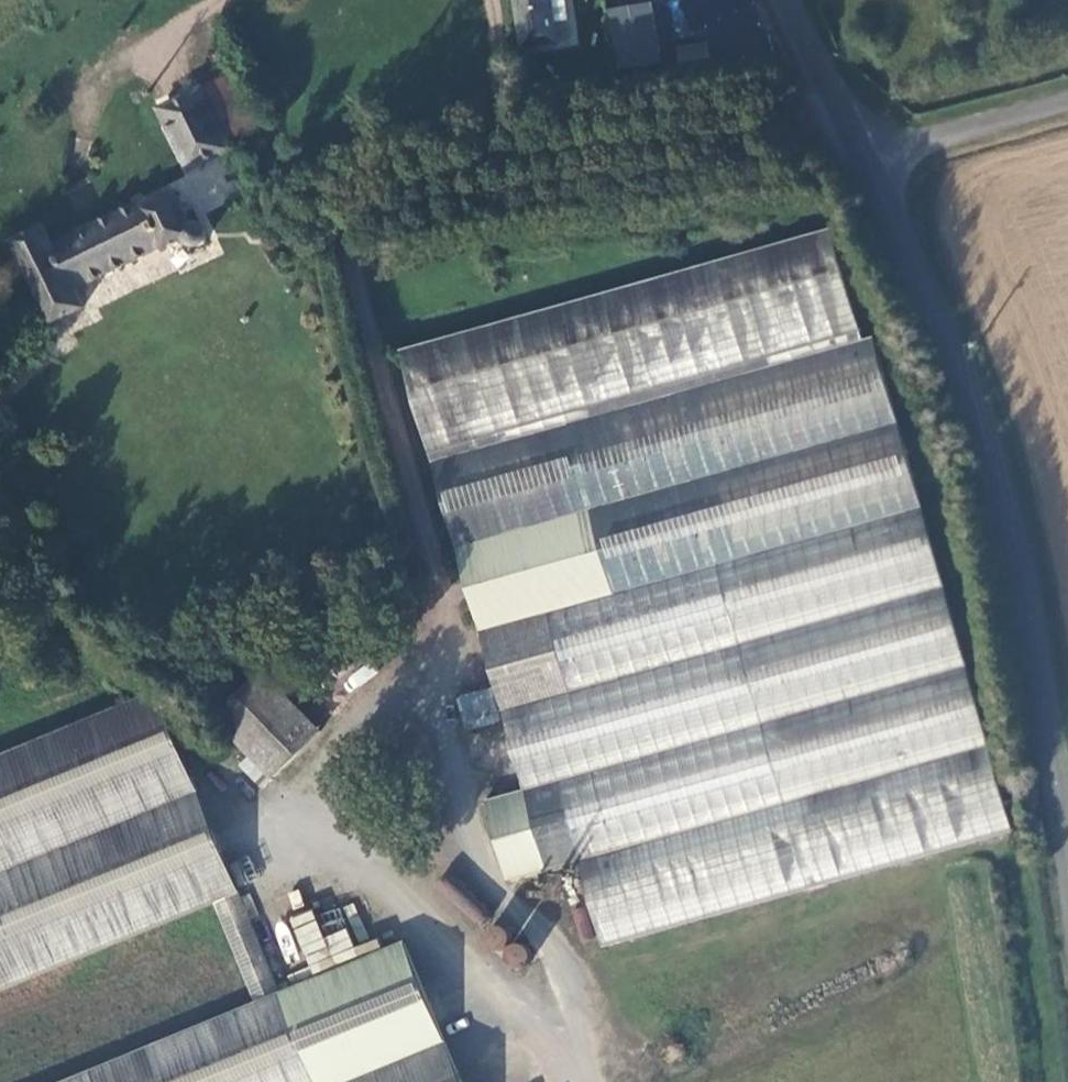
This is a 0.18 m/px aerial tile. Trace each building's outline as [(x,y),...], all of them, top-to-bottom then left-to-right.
[(520,52),(556,46),(548,0),(510,0),(520,52)] [(619,75),(662,67),(650,6),(607,15),(619,75)] [(676,50),(678,58),(709,53),(707,44),(676,50)] [(681,74),(711,69),(709,53),(678,58),(681,74)] [(236,72),(202,89),(227,138),(261,121),(236,72)] [(202,89),(166,107),(196,168),(231,150),(233,150),(227,138),(202,89)] [(64,247),(33,261),(71,342),(102,327),(94,309),(184,266),(186,271),(208,260),(208,261),(209,262),(212,264),(214,264),(215,265),(218,265),(220,265),(221,265),(222,264),(225,262),(227,257),(227,254),(226,250),(224,249),(222,247),(221,246),(218,246),(213,246),(212,247),(196,216),(168,229),(164,222),(73,266),(64,247)] [(833,230),(401,351),(492,688),(501,721),(524,790),(485,802),(508,882),(580,862),(604,947),(1014,832),(875,338),(864,340),(833,230)] [(272,768),(315,726),(261,671),(218,713),(272,768)] [(492,688),(460,697),(469,730),(501,721),(492,688)] [(245,889),(155,691),(0,755),(0,991),(245,889)] [(467,899),(477,888),(449,864),(430,885),(473,923),(471,925),(518,967),(529,954),(467,899)] [(63,1081),(461,1081),(404,942),(63,1081)]
